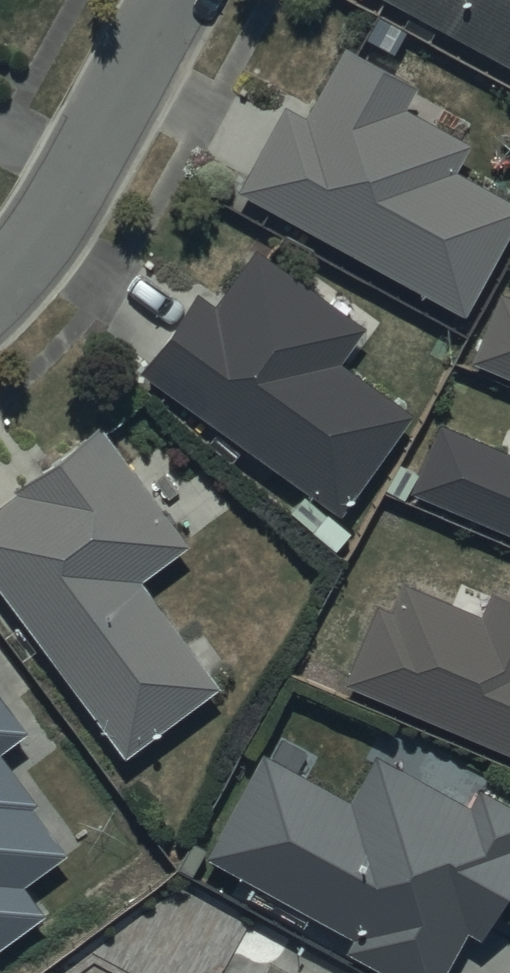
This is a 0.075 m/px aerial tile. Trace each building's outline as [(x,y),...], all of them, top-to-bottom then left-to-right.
[(509,57),(509,0),(407,0),(509,57)] [(238,179),(465,306),(509,226),(509,187),(454,156),(469,129),(405,94),(415,76),(344,37),(306,105),(286,94),(238,179)] [(196,282),(139,360),(339,507),(411,408),(337,354),(365,317),(257,238),(215,296),(196,282)] [(471,351),(509,367),(509,285),(501,281),(471,351)] [(410,478),(509,521),(509,443),(438,412),(410,478)] [(0,494),(0,577),(124,748),(221,677),(143,570),(189,537),(100,415),(14,477),(17,482),(0,494)] [(344,672),(509,741),(509,589),(491,581),(481,605),(403,573),(392,597),(378,591),(344,672)] [(43,905),(21,875),(64,843),(29,794),(35,790),(1,744),(27,724),(0,688),(0,937),(43,905)] [(261,744),(205,848),(350,927),(342,941),(403,972),(437,972),(465,921),(481,929),(509,875),(509,794),(480,778),(471,795),(375,743),(349,792),(261,744)] [(271,952),(259,972),(309,972),(271,952)]
